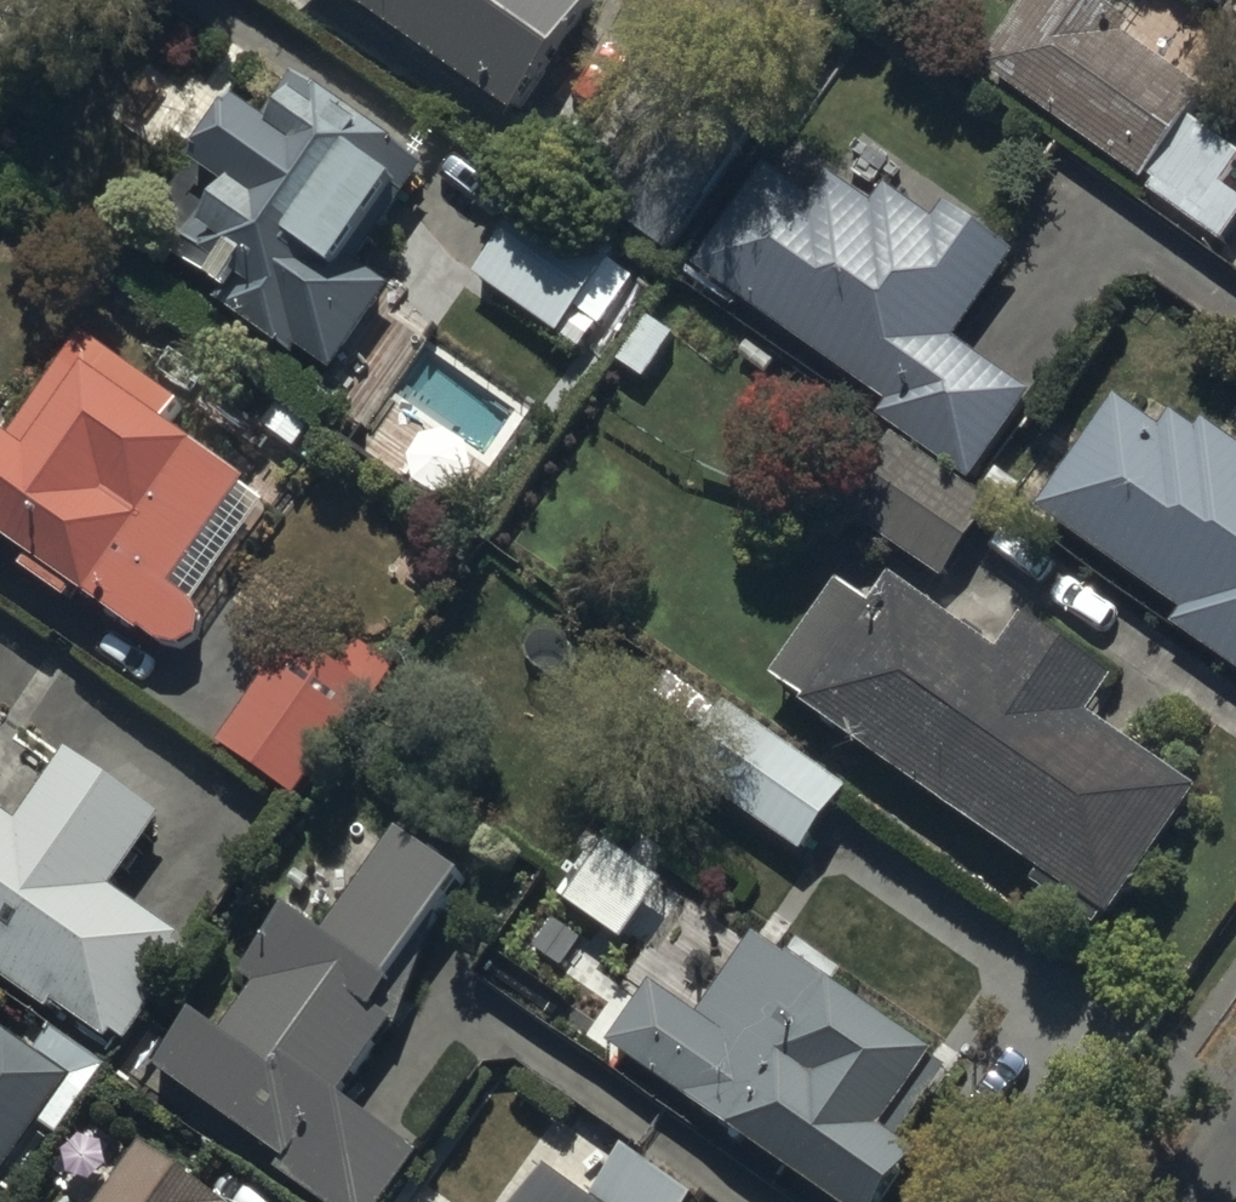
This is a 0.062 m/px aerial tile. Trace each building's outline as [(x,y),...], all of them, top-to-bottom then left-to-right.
[(519,113),(595,0),(359,0),(519,113)] [(989,65),(1222,243),(1235,225),(1235,188),(1226,181),(1235,168),(1235,150),(1188,114),(1204,93),(1108,20),(1123,0),(1038,0),(989,65)] [(275,113),(246,94),(200,162),(224,175),(186,233),(200,242),(188,259),(228,286),(217,302),(296,355),(301,347),(338,372),(397,283),(358,257),(405,187),(413,192),(434,160),(302,72),(275,113)] [(589,194),(671,251),(730,168),(648,110),(589,194)] [(697,261),(888,402),(882,411),(976,480),(1038,396),(960,338),(1023,252),(953,201),(940,219),(892,184),(875,207),(842,183),(818,215),(761,174),(697,261)] [(538,188),(476,272),(581,348),(635,272),(616,258),(622,249),(538,188)] [(16,432),(0,421),(0,529),(34,554),(27,564),(76,600),(84,589),(158,643),(180,648),(206,634),(206,601),(179,581),(255,476),(177,420),(190,402),(90,330),(16,432)] [(1180,608),(1172,619),(1235,666),(1235,436),(1208,416),(1200,427),(1174,408),(1161,426),(1121,396),(1041,505),(1180,608)] [(849,513),(944,579),(997,503),(901,437),(849,513)] [(843,580),(777,671),(1049,869),(1036,886),(1052,897),(1050,899),(1086,925),(1090,921),(1099,927),(1109,913),(1115,917),(1204,794),(1094,715),(1120,678),(1031,613),(1003,651),(897,574),(876,604),(843,580)] [(323,614),(221,741),(296,801),(398,674),(323,614)] [(715,783),(804,851),(852,789),(762,721),(715,783)] [(3,960),(0,964),(0,974),(52,1011),(59,1001),(115,1041),(120,1033),(127,1038),(194,943),(119,891),(170,817),(73,749),(24,819),(0,802),(0,958),(3,960)] [(330,927),(294,902),(246,968),(262,980),(225,1031),(194,1009),(155,1063),(288,1159),(279,1172),(320,1201),(385,1201),(425,1146),(350,1092),(423,991),(399,974),(469,877),(401,828),(330,927)] [(911,1138),(956,1068),(939,1057),(944,1049),(761,933),(703,1014),(658,981),(615,1041),(841,1201),(893,1201),(916,1168),(929,1149),(911,1138)] [(5,1179),(78,1076),(9,1027),(0,1040),(0,1176),(5,1179)] [(100,1201),(231,1201),(144,1140),(100,1201)] [(599,1198),(553,1165),(527,1201),(704,1201),(707,1197),(636,1147),(599,1198)]
